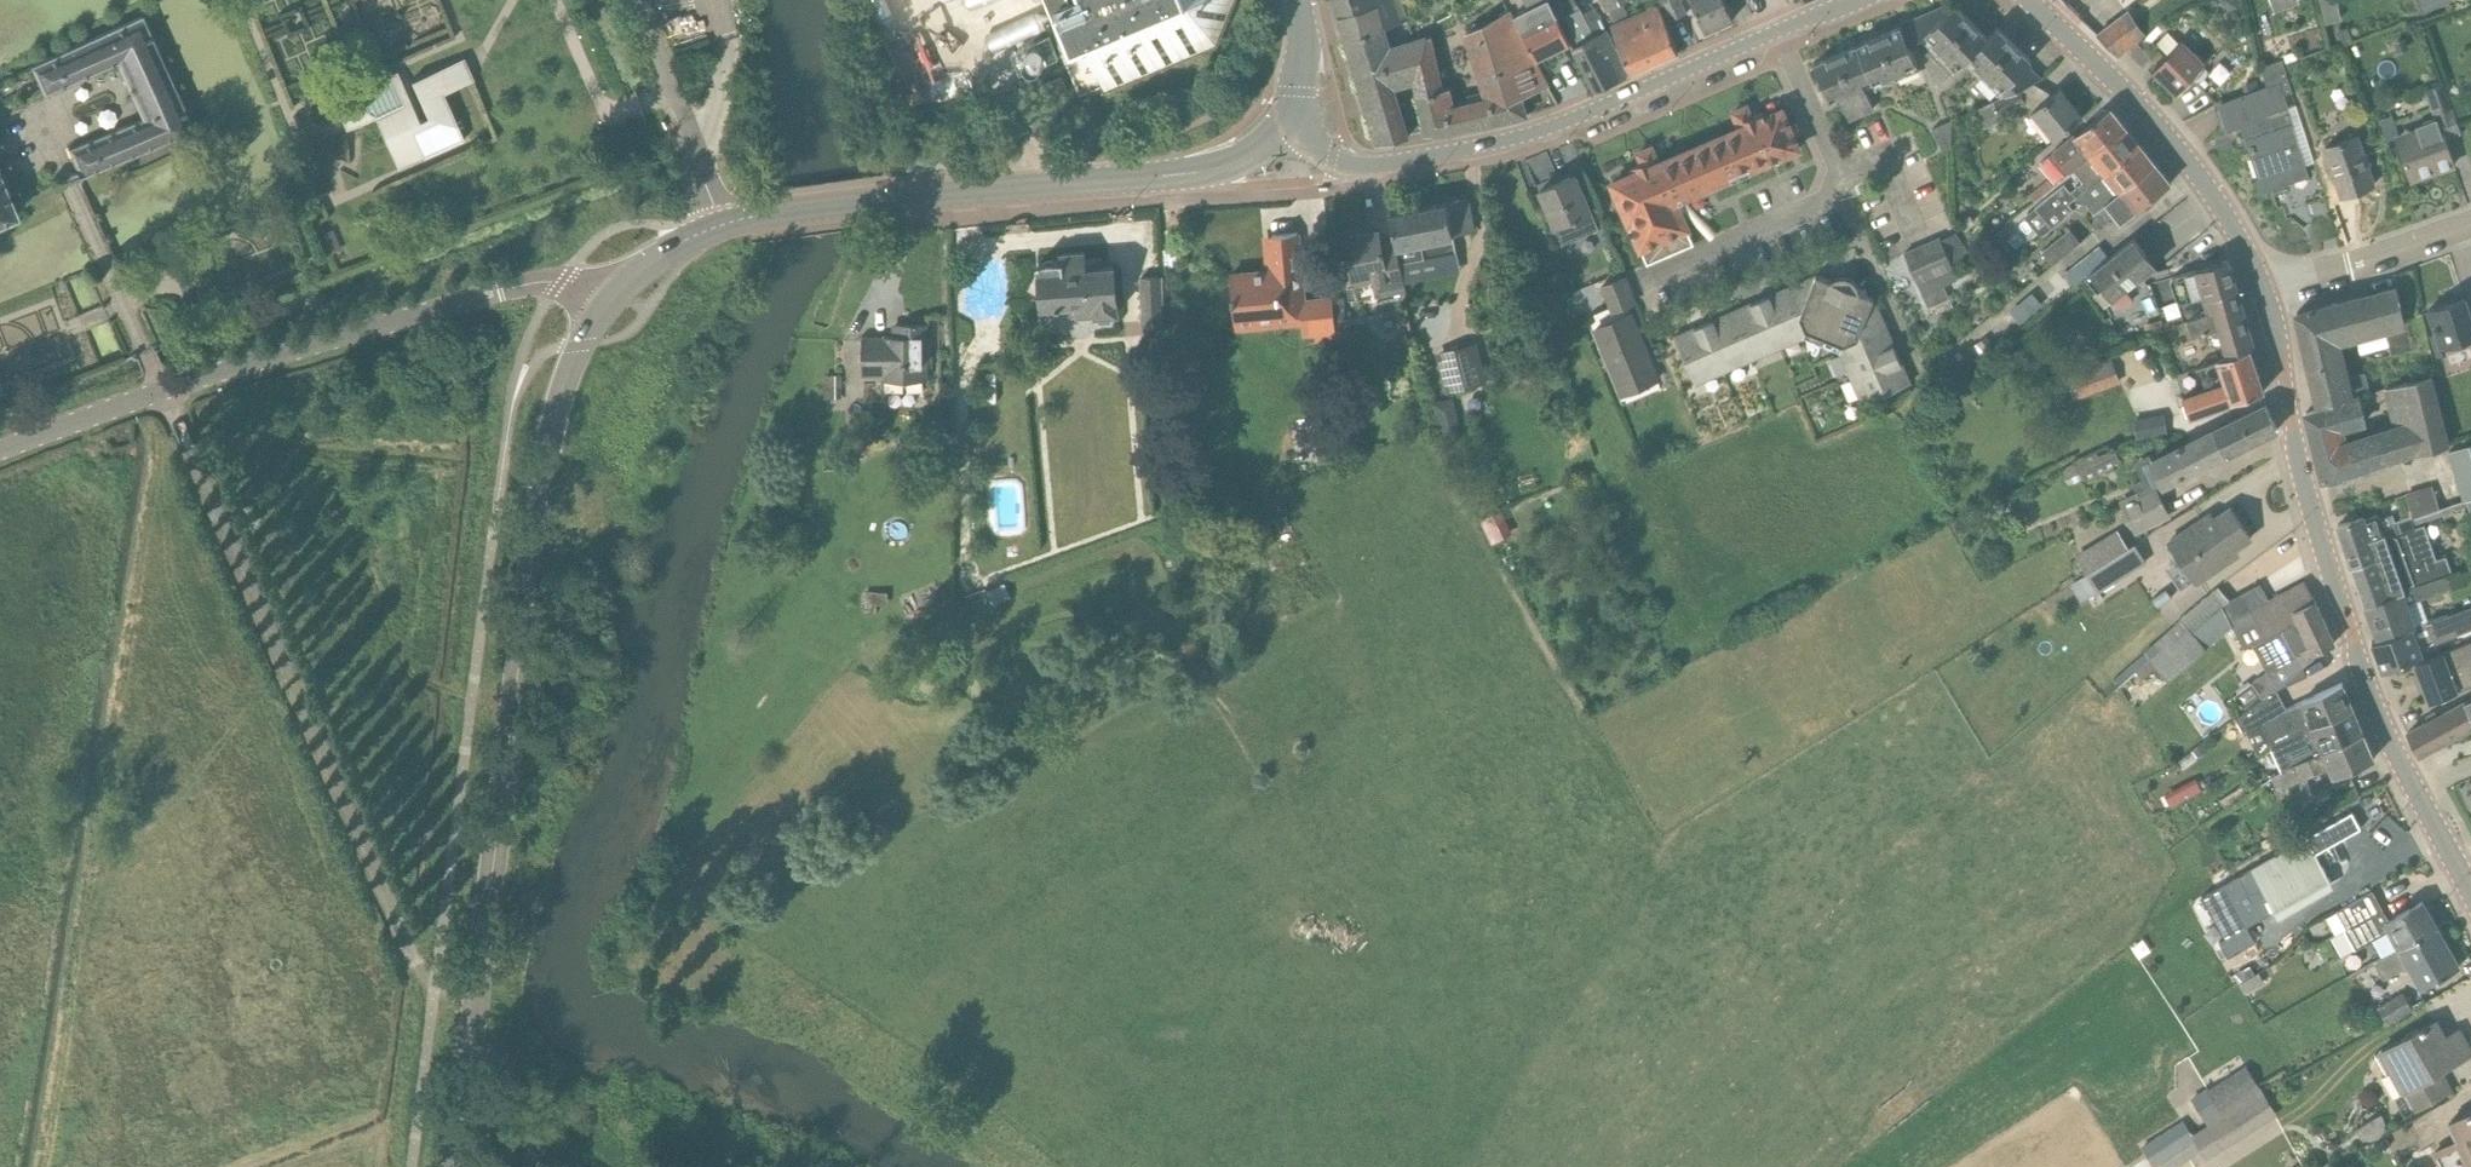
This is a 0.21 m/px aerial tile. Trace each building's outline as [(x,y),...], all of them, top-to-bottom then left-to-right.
[(1107,85),(1254,26),(1243,0),(1056,0),(1072,40),(1087,35),(1107,85)] [(1402,0),(1334,0),(1377,141),(1380,143),(1408,138),(1408,136),(1404,136),(1390,90),(1417,83),(1419,96),(1445,90),(1445,89),(1432,36),(1427,37),(1426,35),(1391,44),(1386,27),(1409,20),(1402,0)] [(1514,16),(1536,60),(1570,43),(1549,0),(1524,0),(1528,9),(1514,16)] [(1671,20),(1686,14),(1679,0),(1662,0),(1671,20)] [(1706,31),(1734,19),(1726,1),(1725,0),(1692,0),(1706,31)] [(2237,0),(2220,0),(2221,6),(2230,11),(2238,9),(2237,0)] [(2273,12),(2298,2),(2297,0),(2269,0),(2273,12)] [(2321,4),(2326,24),(2328,24),(2342,20),(2341,17),(2337,0),(2321,4)] [(2422,11),(2444,0),(2416,0),(2422,11)] [(1623,3),(1621,4),(1608,9),(1614,24),(1613,25),(1613,26),(1631,73),(1679,53),(1659,5),(1629,18),(1623,3)] [(2007,94),(2018,89),(2041,79),(2028,65),(2032,61),(1998,27),(1988,38),(1954,5),(1947,11),(1942,7),(1909,21),(1917,38),(1926,34),(1960,68),(1970,57),(2007,94)] [(1567,17),(1580,42),(1596,35),(1581,9),(1567,17)] [(1523,97),(1549,86),(1536,60),(1514,16),(1511,10),(1463,33),(1482,92),(1489,123),(1526,115),(1523,97)] [(2097,36),(2117,55),(2126,49),(2137,43),(2146,36),(2129,11),(2103,30),(2097,36)] [(80,177),(195,130),(144,16),(33,67),(45,95),(115,63),(122,80),(125,79),(141,115),(123,123),(124,127),(70,149),(79,170),(72,173),(74,179),(75,179),(75,180),(80,177)] [(1631,73),(1613,26),(1611,27),(1596,35),(1580,42),(1580,43),(1574,45),(1597,90),(1632,74),(1631,73)] [(1902,26),(1814,64),(1830,101),(1839,97),(1849,119),(1874,109),(1865,85),(1918,64),(1902,26)] [(1050,37),(1018,49),(1027,72),(1059,59),(1050,37)] [(2191,77),(2211,97),(2240,68),(2221,48),(2206,63),(2183,40),(2154,68),(2177,91),(2191,77)] [(2141,66),(2151,58),(2137,43),(2126,49),(2141,66)] [(375,117),(388,148),(398,170),(464,140),(444,94),(474,80),(464,58),(442,68),(411,81),(427,117),(419,121),(397,71),(333,100),(346,129),(375,117)] [(2266,114),(2288,107),(2284,94),(2292,92),(2282,61),(2261,67),(2267,87),(2221,101),(2230,127),(2251,120),(2255,131),(2255,132),(2270,128),(2266,114)] [(1067,90),(1062,77),(1034,89),(1040,101),(1067,90)] [(2257,80),(2242,85),(2245,93),(2260,88),(2257,80)] [(2454,165),(2447,142),(2444,135),(2460,130),(2444,84),(2425,90),(2434,117),(2413,124),(2415,129),(2417,128),(2420,137),(2399,145),(2411,180),(2454,165)] [(1419,96),(1427,135),(1489,123),(1482,92),(1468,95),(1469,101),(1454,104),(1451,87),(1445,89),(1445,90),(1419,96)] [(2054,141),(2065,132),(2083,117),(2060,88),(2031,112),(2054,141)] [(2001,115),(2025,104),(2018,89),(2007,94),(1994,100),(2001,115)] [(2068,173),(2127,127),(2111,107),(2076,136),(2074,133),(2052,151),(2053,152),(2048,156),(2065,176),(2068,173)] [(2309,176),(2298,142),(2293,126),(2294,126),(2288,107),(2266,114),(2270,128),(2255,132),(2255,131),(2247,133),(2265,190),(2309,176)] [(1721,137),(1738,175),(1799,149),(1794,137),(1799,130),(1796,123),(1788,122),(1783,110),(1766,117),(1763,112),(1751,117),(1749,112),(1736,118),(1740,128),(1721,137)] [(2380,120),(2387,141),(2397,138),(2396,135),(2399,134),(2392,116),(2380,120)] [(1951,147),(1951,120),(1932,129),(1943,151),(1951,147)] [(2104,176),(2142,145),(2127,127),(2068,173),(2074,180),(2078,177),(2083,182),(2070,192),(2064,184),(2035,207),(2035,208),(2025,217),(2041,237),(2073,211),(2068,204),(2104,176)] [(2374,185),(2366,162),(2357,136),(2325,147),(2342,196),(2374,185)] [(1676,202),(1738,175),(1721,137),(1678,155),(1677,152),(1658,160),(1676,202)] [(2090,218),(2157,164),(2142,145),(2104,176),(2111,184),(2086,203),(2093,212),(2089,216),(2090,218)] [(1694,245),(1676,202),(1658,160),(1655,153),(1641,159),(1643,163),(1631,168),(1634,174),(1612,183),(1648,264),(1694,245)] [(2121,224),(2147,202),(2172,183),(2157,164),(2090,218),(2099,229),(2115,216),(2121,224)] [(17,214),(13,205),(0,175),(0,221),(17,214)] [(1598,229),(1585,198),(1576,176),(1540,190),(1562,245),(1598,229)] [(1473,229),(1472,222),(1467,198),(1390,213),(1396,242),(1404,283),(1459,273),(1451,234),(1473,229)] [(2070,229),(2042,252),(2053,264),(2088,234),(2084,229),(2076,235),(2070,229)] [(1404,283),(1396,242),(1382,246),(1379,231),(1345,238),(1354,285),(1372,281),(1375,297),(1405,291),(1404,283)] [(1337,348),(1332,300),(1302,302),(1297,253),(1300,252),(1298,233),(1272,235),(1275,272),(1230,276),(1234,332),(1301,325),(1303,338),(1315,337),(1316,351),(1337,348)] [(1959,238),(1944,245),(1940,238),(1923,245),(1935,277),(1939,275),(1953,269),(1953,267),(1969,253),(1959,238)] [(2112,301),(2134,284),(2153,270),(2144,258),(2148,255),(2135,238),(2110,259),(2091,274),(2112,301)] [(1918,285),(1927,281),(1935,277),(1923,245),(1904,254),(1918,285)] [(2091,274),(2110,259),(2100,246),(2065,274),(2074,286),(2090,273),(2091,274)] [(1119,314),(1117,291),(1114,267),(1103,268),(1102,258),(1085,260),(1085,252),(1061,254),(1062,262),(1057,262),(1053,260),(1047,260),(1044,263),(1039,264),(1043,309),(1075,307),(1076,316),(1094,314),(1094,317),(1119,314)] [(2216,328),(2245,320),(2227,260),(2172,277),(2170,282),(2184,321),(2187,320),(2192,336),(2216,328)] [(1958,280),(1953,269),(1939,275),(1944,286),(1958,280)] [(1831,283),(1832,281),(1816,275),(1815,276),(1783,290),(1803,338),(1806,331),(1843,346),(1840,353),(1889,332),(1875,299),(1875,298),(1859,292),(1858,294),(1845,289),(1849,280),(1848,279),(1844,288),(1831,283)] [(1612,312),(1628,306),(1624,297),(1633,294),(1627,278),(1603,288),(1612,312)] [(1156,323),(1156,315),(1155,279),(1143,279),(1144,323),(1156,323)] [(2407,328),(2403,311),(2397,288),(2297,313),(2306,350),(2336,343),(2337,347),(2343,348),(2342,344),(2386,333),(2390,356),(2412,351),(2407,328)] [(1803,339),(1803,338),(1783,290),(1761,299),(1782,348),(1803,339)] [(2464,298),(2429,310),(2442,348),(2470,339),(2470,318),(2464,298)] [(1332,300),(1334,320),(1344,319),(1342,299),(1332,300)] [(1762,357),(1782,348),(1761,299),(1739,309),(1766,370),(1767,370),(1762,357)] [(1750,377),(1766,370),(1739,309),(1718,318),(1739,367),(1744,364),(1750,377)] [(1597,330),(1623,394),(1659,379),(1632,315),(1597,330)] [(1718,376),(1739,367),(1718,318),(1696,327),(1718,376)] [(2224,354),(2229,352),(2253,345),(2245,320),(2216,328),(2224,354)] [(927,381),(927,348),(927,324),(896,324),(897,336),(883,336),(883,338),(862,338),(863,377),(882,376),(882,381),(927,381)] [(1696,385),(1718,376),(1696,327),(1675,336),(1696,385)] [(1846,371),(1896,349),(1889,332),(1840,353),(1839,353),(1846,371)] [(1987,335),(1971,349),(1979,358),(1994,344),(1987,335)] [(1487,383),(1477,342),(1435,353),(1445,393),(1487,383)] [(2306,350),(2319,406),(2319,407),(2370,392),(2365,373),(2350,377),(2343,348),(2337,347),(2336,343),(2306,350)] [(1854,388),(1904,366),(1896,349),(1846,371),(1854,388)] [(2189,416),(2264,391),(2250,349),(2196,367),(2197,369),(2199,368),(2207,390),(2183,398),(2189,416)] [(2066,373),(2075,400),(2119,384),(2110,358),(2066,373)] [(1862,405),(1889,393),(1911,384),(1904,366),(1854,388),(1862,405)] [(841,375),(824,375),(824,399),(842,398),(841,375)] [(2359,396),(2370,392),(2319,407),(2319,410),(2306,413),(2323,483),(2344,476),(2343,474),(2370,465),(2448,441),(2432,375),(2384,388),(2394,427),(2348,440),(2346,431),(2366,425),(2359,396)] [(1164,410),(1164,392),(1151,393),(1151,410),(1164,410)] [(1889,397),(1880,401),(1883,409),(1893,405),(1889,397)] [(2194,441),(2207,465),(2271,433),(2278,430),(2266,405),(2194,441)] [(2137,422),(2139,437),(2165,433),(2163,418),(2137,422)] [(2194,441),(2151,462),(2163,486),(2207,465),(2194,441)] [(2449,451),(2464,502),(2470,499),(2470,445),(2449,451)] [(2083,479),(2121,461),(2115,449),(2102,455),(2100,451),(2076,463),(2078,467),(2077,467),(2083,479)] [(2437,483),(2410,488),(2415,511),(2442,506),(2437,483)] [(2161,502),(2155,489),(2139,496),(2138,495),(2121,503),(2128,518),(2135,532),(2168,516),(2161,502)] [(2195,583),(2218,568),(2238,554),(2234,549),(2251,538),(2231,508),(2206,525),(2202,520),(2168,543),(2195,583)] [(2415,522),(2413,517),(2413,515),(2395,521),(2393,516),(2381,520),(2379,514),(2366,519),(2365,516),(2338,525),(2353,568),(2379,559),(2369,536),(2383,531),(2384,533),(2399,534),(2416,528),(2414,522),(2415,522)] [(2443,579),(2453,576),(2446,557),(2437,560),(2425,525),(2416,528),(2399,534),(2384,533),(2383,531),(2369,536),(2379,559),(2353,568),(2367,606),(2425,586),(2425,585),(2443,579)] [(2129,547),(2086,575),(2097,592),(2147,561),(2136,543),(2129,547)] [(2417,599),(2446,589),(2443,579),(2425,585),(2425,586),(2367,606),(2379,640),(2416,626),(2408,605),(2417,601),(2417,599)] [(2260,584),(2230,600),(2221,605),(2232,626),(2244,648),(2252,644),(2264,639),(2264,638),(2297,622),(2294,614),(2316,604),(2315,601),(2305,582),(2269,601),(2266,603),(2263,599),(2260,601),(2254,589),(2261,585),(2260,584)] [(2232,626),(2221,605),(2230,600),(2219,587),(2180,619),(2180,620),(2154,643),(2160,651),(2151,659),(2158,667),(2169,679),(2206,647),(2232,626)] [(2315,656),(2314,653),(2335,643),(2316,604),(2294,614),(2297,622),(2264,638),(2264,639),(2252,644),(2267,671),(2252,683),(2263,697),(2276,687),(2304,665),(2315,656)] [(2424,656),(2420,644),(2433,639),(2434,643),(2470,629),(2470,606),(2416,626),(2379,640),(2372,642),(2383,671),(2424,656)] [(2415,664),(2430,702),(2470,684),(2470,642),(2415,664)] [(2151,659),(2135,673),(2142,680),(2158,667),(2151,659)] [(2276,687),(2277,691),(2309,674),(2304,665),(2276,687)] [(2343,684),(2320,693),(2287,708),(2277,691),(2276,687),(2263,697),(2235,719),(2245,735),(2260,727),(2269,745),(2270,745),(2353,708),(2343,684)] [(2466,704),(2446,713),(2437,718),(2435,712),(2425,717),(2428,723),(2407,734),(2418,755),(2470,729),(2470,714),(2466,704)] [(2282,771),(2363,732),(2353,708),(2270,745),(2282,771)] [(2336,775),(2352,768),(2374,759),(2363,732),(2282,771),(2270,776),(2277,790),(2306,777),(2314,794),(2339,782),(2336,775)] [(2192,751),(2198,758),(2209,749),(2204,742),(2192,751)] [(2238,789),(2220,800),(2226,808),(2243,797),(2238,789)] [(2278,909),(2308,892),(2330,881),(2315,853),(2360,829),(2352,813),(2238,875),(2201,895),(2213,917),(2217,915),(2228,935),(2220,941),(2229,956),(2255,941),(2247,926),(2278,909)] [(2274,847),(2270,839),(2261,843),(2266,851),(2274,847)] [(2375,963),(2436,926),(2422,902),(2389,921),(2373,892),(2326,918),(2336,935),(2347,929),(2357,948),(2372,941),(2381,958),(2375,962),(2375,963)] [(2421,989),(2438,979),(2459,967),(2436,926),(2375,963),(2385,978),(2408,967),(2421,989)] [(2247,978),(2255,974),(2251,965),(2243,970),(2247,978)] [(2239,982),(2245,994),(2265,984),(2258,972),(2255,974),(2247,978),(2239,982)] [(2403,993),(2378,1007),(2388,1024),(2413,1009),(2403,993)] [(2449,1036),(2444,1039),(2434,1022),(2377,1053),(2401,1095),(2406,1092),(2416,1110),(2448,1091),(2437,1072),(2470,1054),(2462,1037),(2453,1042),(2449,1036)] [(2193,1100),(2209,1126),(2262,1093),(2245,1067),(2193,1100)] [(2442,1166),(2470,1166),(2470,1112),(2449,1123),(2460,1141),(2436,1155),(2442,1166)] [(2215,1135),(2224,1149),(2256,1128),(2247,1114),(2215,1135)] [(2155,1166),(2164,1166),(2183,1155),(2184,1154),(2175,1140),(2167,1145),(2153,1154),(2149,1157),(2155,1166)]
